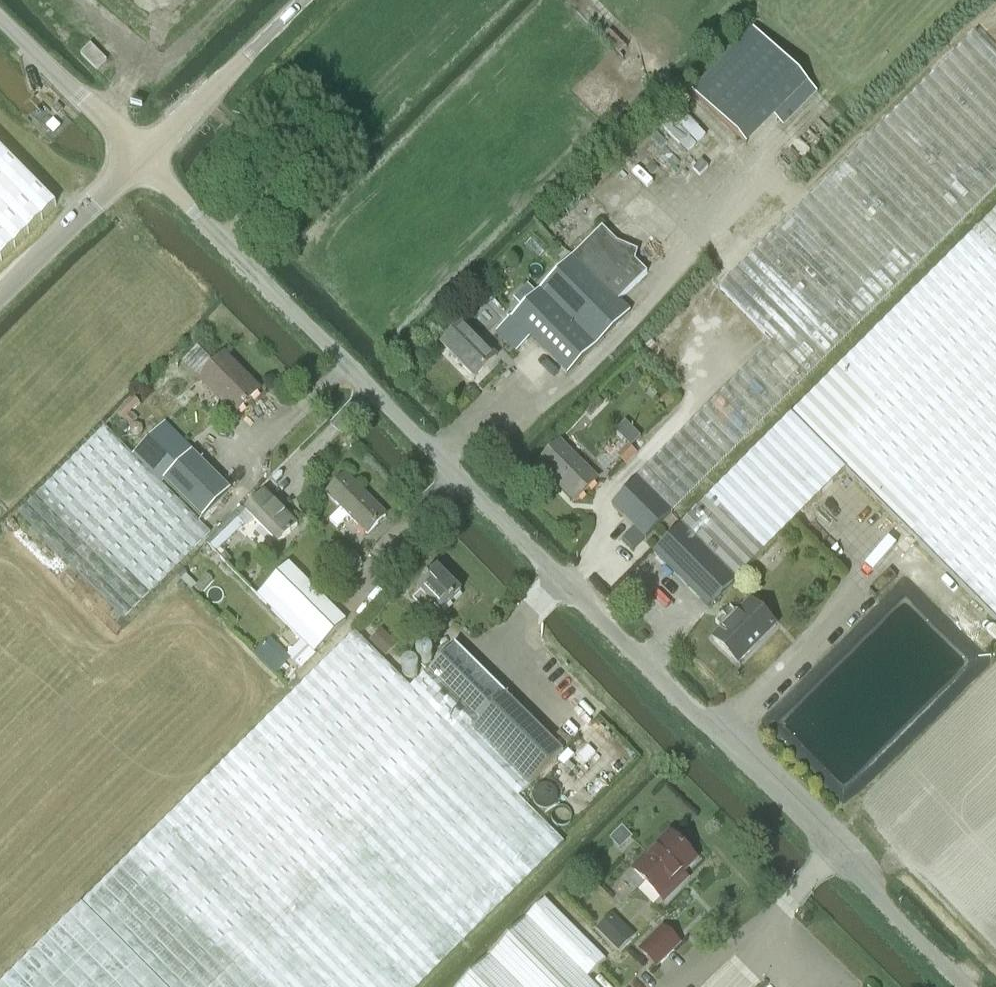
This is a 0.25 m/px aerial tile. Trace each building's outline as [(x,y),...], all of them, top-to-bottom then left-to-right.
[(783,127),(817,93),(753,30),(692,92),(737,137),(748,146),(774,118),(783,127)] [(672,513),(995,189),(995,57),(974,36),(719,289),(773,344),(649,468),(637,480),(672,513)] [(100,54),(90,44),(80,54),(96,71),(97,71),(106,61),(107,61),(100,54)] [(56,205),(0,149),(0,260),(56,205)] [(682,525),(736,580),(846,471),(995,621),(995,212),(682,525)] [(634,261),(637,252),(616,243),(602,228),(591,240),(574,257),(574,256),(512,318),(567,375),(630,314),(619,302),(636,285),(635,284),(646,273),(634,261)] [(516,351),(527,341),(508,321),(497,332),(516,351)] [(475,379),(497,357),(463,323),(441,344),(475,379)] [(235,416),(260,391),(225,355),(199,380),(235,416)] [(147,439),(132,454),(162,484),(164,481),(202,519),(231,490),(192,452),(164,423),(147,439)] [(105,427),(18,513),(123,619),(202,540),(210,532),(162,484),(132,454),(105,427)] [(575,501),(596,480),(560,443),(538,464),(575,501)] [(616,456),(626,466),(637,455),(627,445),(616,456)] [(349,517),(367,535),(386,517),(345,476),(327,494),(342,509),(330,521),(337,528),(349,517)] [(611,504),(636,529),(645,539),(672,513),(637,480),(611,504)] [(206,544),(216,554),(243,526),(252,519),(278,545),(297,525),(265,493),(246,512),(242,508),(209,541),(206,544)] [(654,553),(708,608),(736,580),(682,525),(654,553)] [(632,551),(645,539),(636,529),(623,542),(632,551)] [(282,621),(314,652),(323,644),(324,645),(346,622),(304,579),(305,578),(289,563),(256,595),(282,621)] [(442,612),(461,592),(436,568),(417,588),(421,592),(413,601),(424,612),(432,604),(442,612)] [(752,604),(715,640),(740,665),(776,628),(752,604)] [(396,646),(381,631),(371,642),(386,657),(396,646)] [(528,786),(420,679),(411,689),(355,634),(0,986),(421,986),(564,843),(519,797),(528,786)] [(454,645),(420,679),(528,786),(562,752),(454,645)] [(679,887),(673,881),(695,859),(669,833),(632,870),(664,902),(679,887)] [(458,986),(596,986),(587,978),(605,960),(545,900),(489,956),(458,986)] [(639,949),(656,967),(680,944),(662,926),(639,949)]
